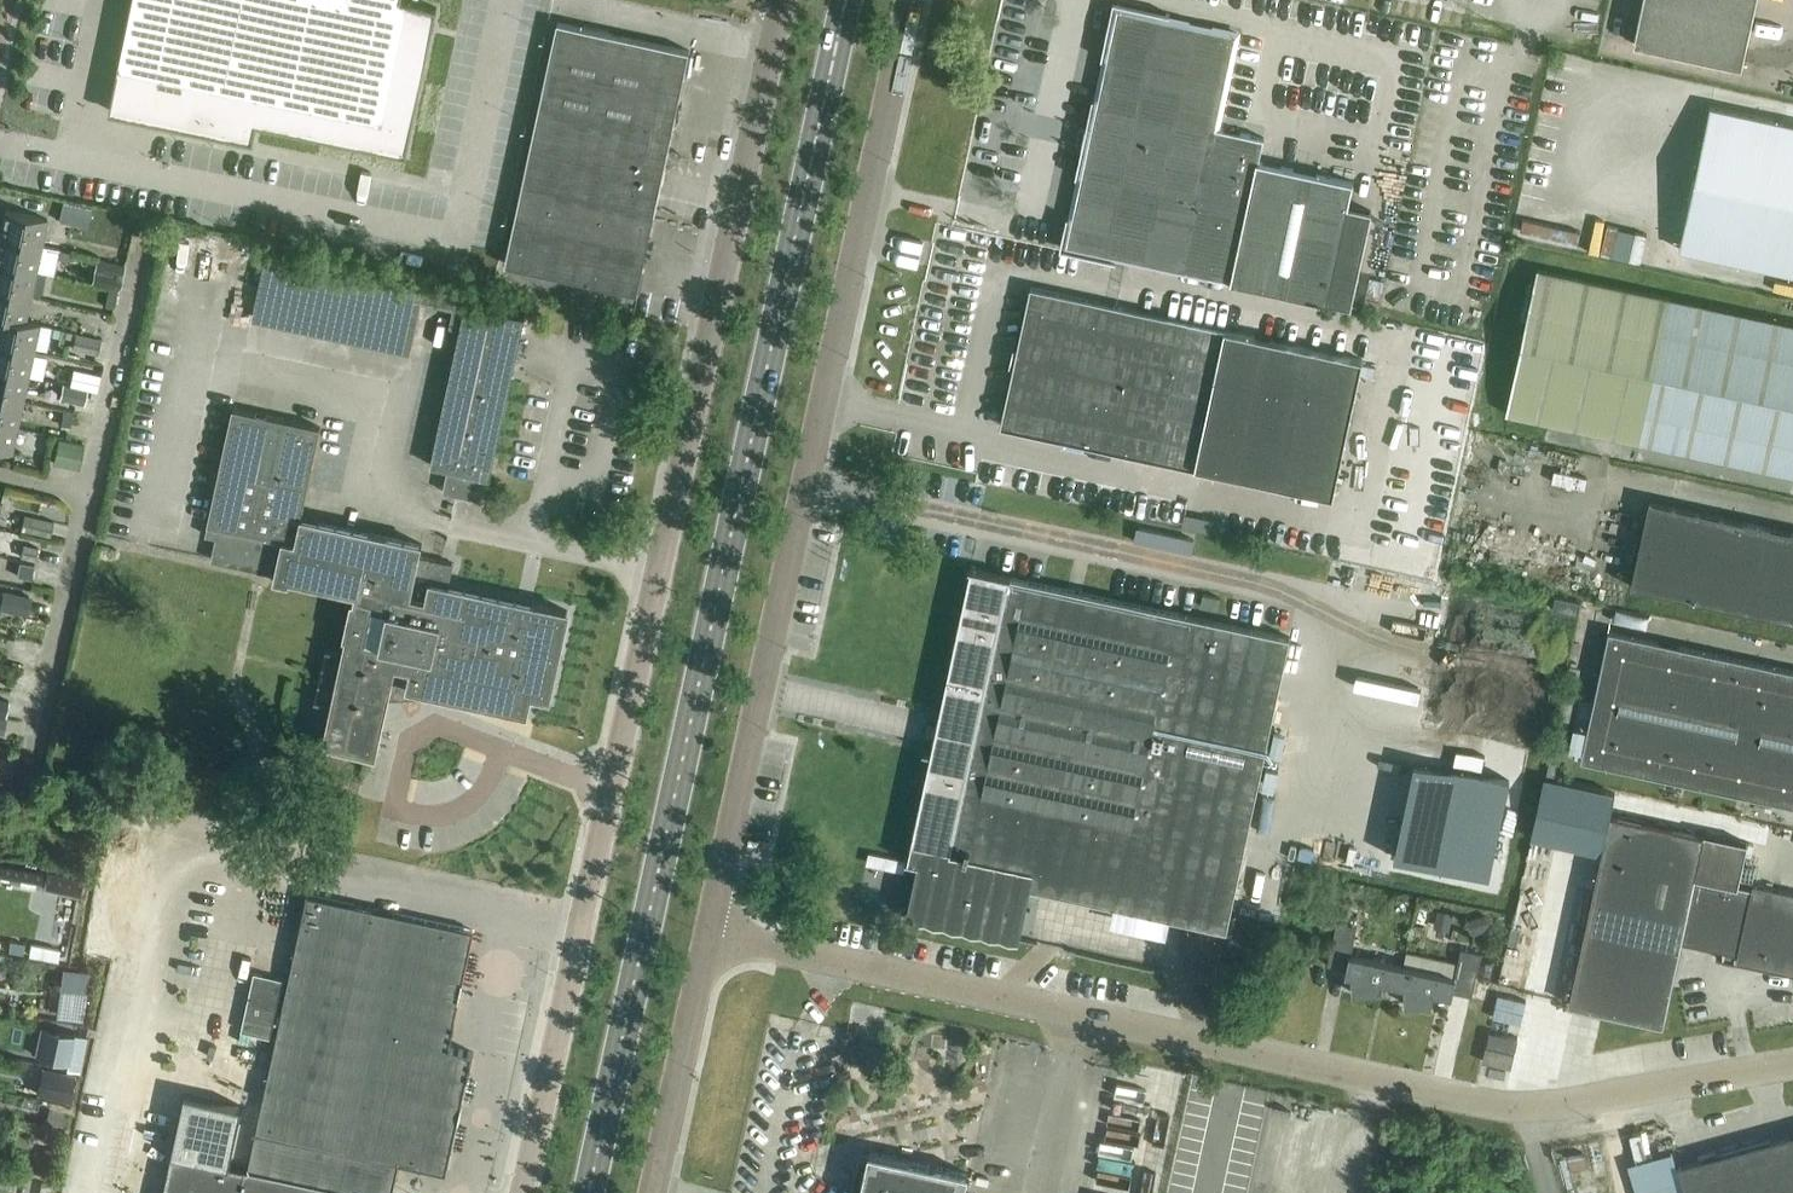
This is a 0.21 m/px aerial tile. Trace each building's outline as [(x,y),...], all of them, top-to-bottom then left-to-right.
[(109,113),(158,124),(162,105),(146,101),(132,98),(153,0),(133,0),(109,113)] [(438,9),(401,2),(401,0),(153,0),(132,98),(146,101),(162,105),(158,124),(254,144),(258,125),(407,156),(438,9)] [(1742,67),(1756,0),(1644,0),(1634,44),(1742,67)] [(1259,162),(1264,138),(1217,128),(1238,34),(1118,8),(1067,245),(1145,262),(1244,284),(1328,303),(1352,308),(1372,212),(1348,207),(1353,182),(1259,162)] [(664,168),(671,132),(681,89),(689,51),(556,23),(505,264),(637,293),(640,278),(643,262),(646,252),(654,212),(664,168)] [(1792,274),(1792,124),(1710,107),(1679,249),(1792,274)] [(72,225),(77,205),(64,202),(59,222),(72,225)] [(1578,243),(1583,218),(1527,206),(1521,231),(1578,243)] [(6,210),(0,237),(42,246),(47,220),(6,210)] [(1641,263),(1647,235),(1608,226),(1602,254),(1641,263)] [(36,272),(54,275),(59,251),(42,247),(42,246),(0,237),(0,238),(0,264),(36,272)] [(92,284),(120,290),(125,266),(97,260),(92,284)] [(31,297),(36,272),(0,264),(0,290),(31,297)] [(309,332),(409,354),(423,290),(324,268),(323,269),(309,332)] [(1792,475),(1792,325),(1538,270),(1507,414),(1792,475)] [(1195,468),(1333,497),(1362,359),(1031,288),(1002,426),(1195,468)] [(25,323),(26,322),(31,297),(0,290),(0,317),(25,323)] [(430,466),(471,475),(466,497),(479,500),(484,478),(490,479),(525,318),(468,305),(469,300),(457,297),(450,326),(460,329),(430,466)] [(34,351),(39,325),(26,322),(25,323),(0,317),(0,344),(34,351)] [(72,350),(97,355),(101,340),(76,334),(72,350)] [(28,377),(34,351),(0,344),(0,370),(28,377)] [(23,402),(28,377),(0,370),(0,397),(23,402)] [(87,390),(98,392),(102,376),(86,373),(82,389),(87,390)] [(87,390),(82,389),(70,386),(64,385),(60,399),(83,405),(87,390)] [(17,428),(23,402),(0,397),(0,424),(17,428)] [(208,524),(240,531),(233,565),(244,567),(244,568),(275,575),(274,580),(289,583),(291,577),(356,592),(354,603),(352,603),(344,639),(346,640),(343,655),(326,651),(315,701),(332,705),(323,745),(376,757),(392,683),(528,713),(532,696),(549,699),(568,612),(449,586),(453,564),(419,556),(422,544),(300,518),(321,428),(233,408),(208,524)] [(0,424),(0,452),(12,454),(17,428),(0,424)] [(59,440),(54,464),(78,469),(83,445),(59,440)] [(1792,621),(1792,532),(1649,501),(1631,586),(1792,621)] [(22,531),(51,537),(54,522),(25,516),(22,531)] [(20,558),(35,562),(36,560),(39,549),(23,545),(20,558)] [(32,580),(35,566),(20,563),(17,577),(32,580)] [(1194,950),(1189,975),(1188,975),(1188,976),(1215,982),(1290,638),(1011,577),(969,568),(969,569),(970,570),(937,723),(928,721),(925,735),(934,737),(931,752),(923,751),(923,752),(931,754),(908,860),(906,859),(906,861),(907,861),(905,870),(916,872),(907,915),(1019,940),(1030,887),(1194,922),(1188,949),(1194,950)] [(4,591),(0,611),(28,616),(32,597),(4,591)] [(1201,607),(1218,610),(1220,598),(1203,594),(1201,607)] [(1553,610),(1578,615),(1581,602),(1556,596),(1553,610)] [(1609,631),(1581,760),(1792,806),(1792,671),(1609,631)] [(6,718),(10,701),(0,699),(0,716),(6,718)] [(1456,754),(1453,768),(1482,774),(1485,761),(1456,754)] [(1547,774),(1557,776),(1560,763),(1550,761),(1547,774)] [(1531,838),(1602,853),(1610,815),(1615,793),(1544,778),(1531,838)] [(1481,899),(1502,805),(1409,785),(1389,879),(1481,899)] [(1753,885),(1752,890),(1695,877),(1704,836),(1610,815),(1569,1005),(1663,1025),(1681,942),(1738,955),(1736,963),(1792,975),(1792,893),(1753,885)] [(42,884),(44,873),(0,865),(0,877),(42,884)] [(48,874),(45,890),(80,897),(83,882),(48,874)] [(453,1026),(474,931),(307,895),(253,1147),(396,1178),(399,1164),(446,1174),(467,1079),(468,1079),(474,1053),(450,1048),(455,1026),(453,1026)] [(1449,932),(1454,914),(1438,911),(1434,928),(1449,932)] [(1467,921),(1471,936),(1490,930),(1486,915),(1467,921)] [(1334,937),(1355,941),(1358,927),(1337,923),(1334,937)] [(11,941),(9,953),(24,955),(26,944),(11,941)] [(31,944),(29,956),(58,962),(60,950),(31,944)] [(1397,965),(1393,983),(1405,986),(1406,1004),(1431,1003),(1434,992),(1452,996),(1453,993),(1472,998),(1481,955),(1462,951),(1456,978),(1397,965)] [(1381,981),(1393,983),(1397,965),(1350,955),(1346,973),(1353,975),(1353,993),(1379,992),(1381,981)] [(91,972),(64,968),(57,1017),(83,1021),(91,972)] [(271,1038),(283,980),(254,974),(241,1032),(271,1038)] [(42,1028),(36,1056),(69,1063),(75,1036),(42,1028)] [(43,1069),(37,1095),(68,1101),(73,1075),(69,1075),(47,1070),(43,1069)] [(46,1123),(65,1128),(69,1114),(50,1109),(46,1123)] [(1685,1192),(1792,1192),(1792,1135),(1678,1167),(1685,1192)] [(396,1178),(253,1147),(248,1170),(172,1154),(163,1192),(393,1192),(396,1178)] [(55,1173),(59,1152),(44,1149),(40,1170),(55,1173)] [(969,1174),(869,1152),(860,1192),(965,1192),(969,1174)] [(52,1182),(32,1177),(28,1192),(49,1192),(52,1182)]
